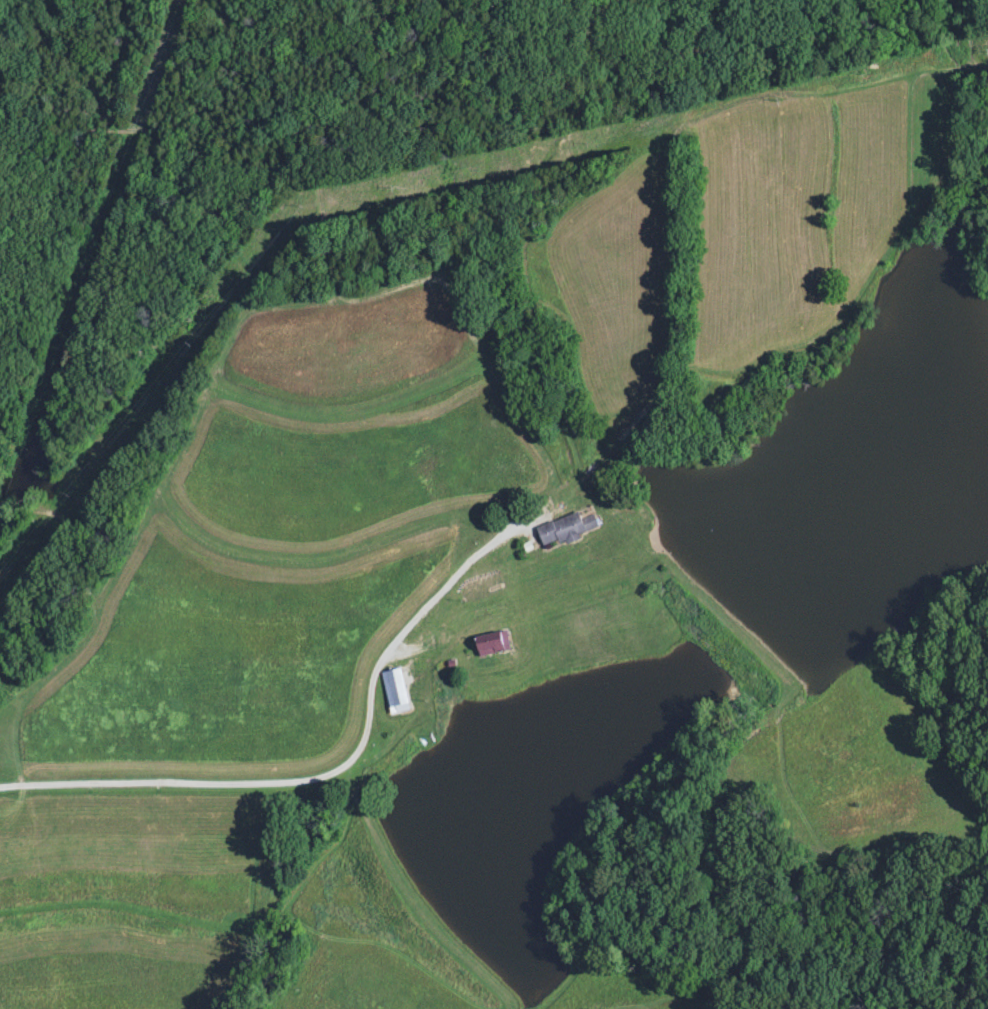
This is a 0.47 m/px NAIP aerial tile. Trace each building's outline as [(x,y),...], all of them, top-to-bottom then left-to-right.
[(593,517),(579,521),(577,515),(534,528),(540,548),(597,532),(593,517)] [(470,641),(474,660),(507,653),(503,633),(470,641)] [(406,712),(399,671),(380,674),(387,716),(406,712)]
